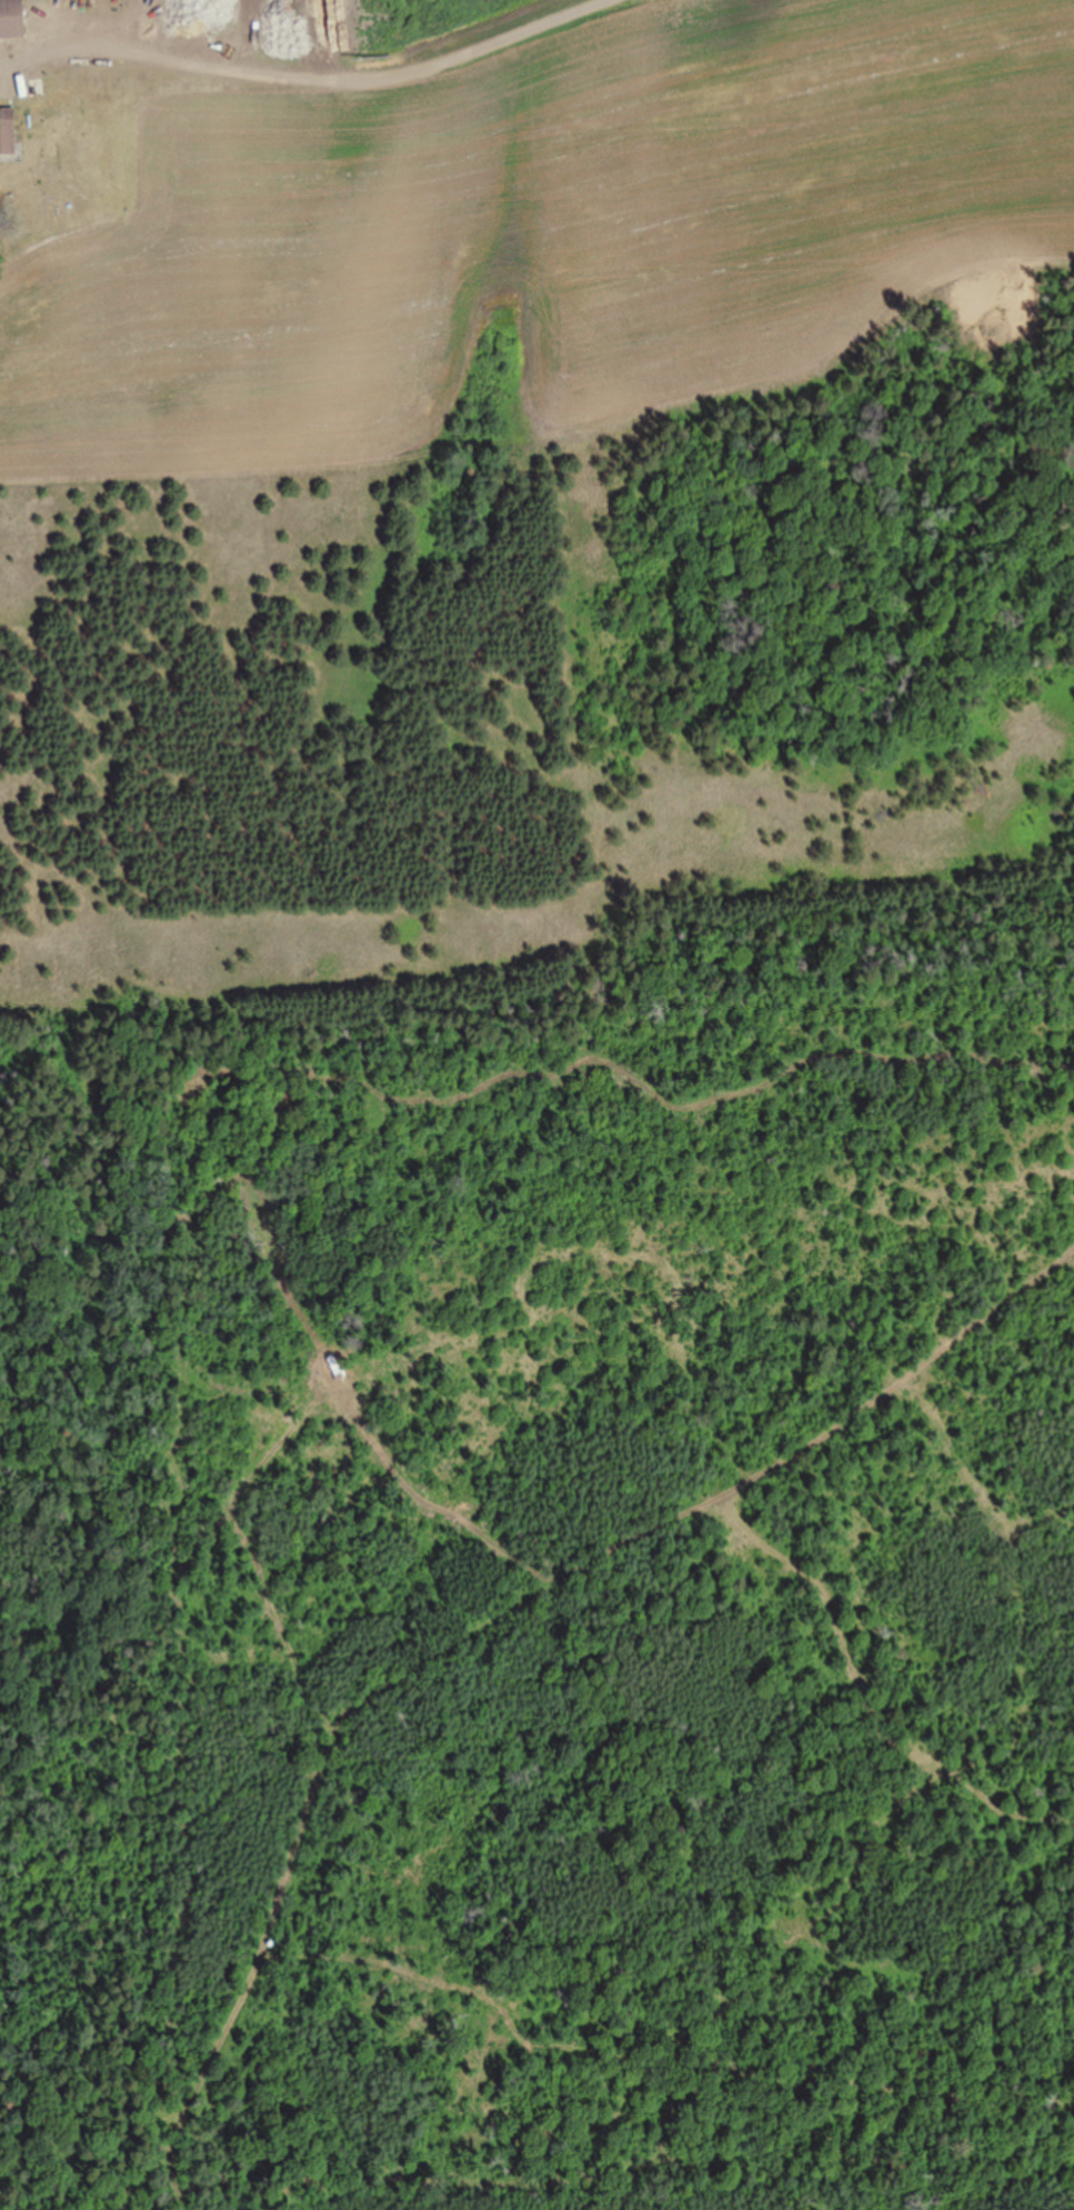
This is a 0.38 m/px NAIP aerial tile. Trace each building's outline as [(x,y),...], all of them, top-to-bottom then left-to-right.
[(30,40),(28,0),(0,0),(0,41),(30,40)] [(17,155),(17,108),(0,108),(0,155),(17,155)]
